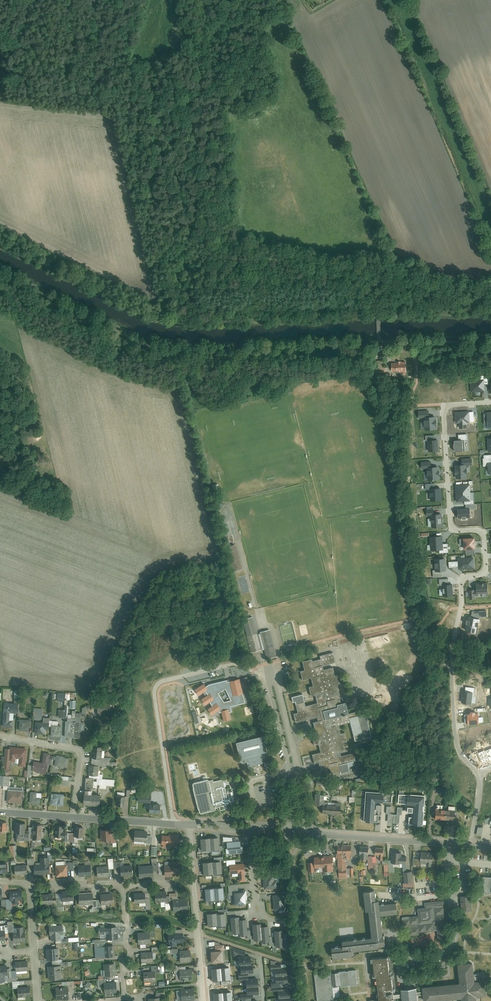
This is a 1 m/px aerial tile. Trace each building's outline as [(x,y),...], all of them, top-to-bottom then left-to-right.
[(391,362),(391,373),(406,372),(406,362),(391,362)] [(471,379),(472,392),(486,391),(486,384),(489,384),(489,375),(481,375),(482,379),(471,379)] [(426,429),(437,428),(436,415),(430,415),(430,409),(417,410),(418,419),(426,418),(426,429)] [(469,412),(455,412),(455,421),(455,424),(459,424),(459,428),(466,428),(466,423),(470,423),(470,422),(474,422),(473,412),(469,412)] [(456,450),(466,450),(465,439),(468,439),(468,433),(459,434),(459,439),(455,440),(456,450)] [(429,451),(440,450),(439,438),(435,439),(435,434),(426,434),(427,440),(429,440),(429,451)] [(456,464),(457,478),(468,477),(467,465),(473,464),(473,457),(462,458),(463,463),(456,464)] [(428,479),(440,479),(440,465),(432,466),(432,461),(422,461),(422,470),(428,470),(428,479)] [(431,500),(443,500),(442,487),(436,487),(435,482),(426,483),(426,489),(431,489),(431,500)] [(456,484),(457,492),(471,491),(471,483),(456,484)] [(457,492),(457,501),(472,500),(471,491),(457,492)] [(457,509),(458,518),(462,518),(462,520),(466,520),(466,518),(470,518),(470,510),(475,509),(475,504),(466,504),(466,509),(457,509)] [(433,526),(443,526),(443,513),(435,513),(435,508),(427,508),(427,515),(432,515),(433,526)] [(440,552),(449,552),(449,543),(444,543),(444,535),(431,535),(431,550),(440,549),(440,552)] [(477,553),(476,536),(464,537),(464,538),(461,538),(461,544),(465,544),(465,549),(467,549),(467,554),(477,553)] [(242,570),(235,542),(228,544),(235,572),(242,570)] [(459,568),(476,568),(475,556),(458,557),(458,560),(449,561),(450,566),(459,566),(459,568)] [(447,557),(435,557),(435,569),(434,569),(434,576),(443,576),(443,570),(447,570),(447,557)] [(441,595),(454,595),(453,583),(449,583),(449,578),(440,578),(441,595)] [(469,588),(470,598),(477,598),(477,595),(479,595),(479,593),(489,593),(488,582),(477,582),(477,588),(469,588)] [(471,618),(467,617),(465,632),(476,634),(479,618),(487,617),(486,610),(472,612),(471,618)] [(277,658),(270,631),(260,633),(247,636),(251,654),(265,650),(267,660),(277,658)] [(300,672),(302,681),(310,680),(312,687),(308,688),(310,698),(315,697),(317,704),(305,707),(304,703),(295,705),(297,713),(293,714),(295,724),(317,719),(317,722),(313,723),(316,737),(309,739),(311,747),(318,745),(320,752),(312,754),(314,765),(318,764),(320,776),(340,771),(339,766),(355,762),(353,753),(341,756),(340,753),(345,752),(343,744),(347,743),(345,733),(340,734),(338,726),(350,723),(353,737),(364,734),(358,712),(358,711),(348,713),(345,703),(342,703),(338,686),(342,685),(339,675),(335,676),(333,668),(324,670),(323,666),(335,664),(333,653),(319,656),(320,660),(312,662),(312,659),(302,661),(304,671),(300,672)] [(228,679),(210,684),(207,686),(205,683),(196,689),(200,695),(200,694),(206,690),(209,694),(202,699),(206,704),(211,701),(213,705),(209,708),(213,714),(219,710),(221,712),(222,712),(224,721),(232,719),(230,712),(232,711),(231,706),(237,705),(236,703),(246,701),(241,679),(229,682),(228,679)] [(473,692),(462,691),(461,702),(472,703),(473,692)] [(98,703),(97,713),(111,714),(111,704),(98,703)] [(4,704),(3,726),(13,727),(14,713),(17,713),(18,704),(4,704)] [(34,709),(34,719),(42,719),(43,709),(34,709)] [(76,718),(68,718),(68,721),(65,721),(65,737),(84,738),(85,721),(81,721),(82,713),(76,713),(76,718)] [(479,713),(467,713),(468,723),(480,723),(479,713)] [(44,718),(44,722),(38,722),(37,734),(50,734),(50,725),(58,725),(58,721),(50,721),(51,718),(44,718)] [(20,720),(19,730),(31,730),(31,720),(20,720)] [(52,726),(52,736),(61,736),(61,726),(52,726)] [(242,764),(248,762),(249,770),(259,767),(259,765),(263,764),(264,762),(263,758),(269,757),(263,735),(236,742),(242,764)] [(101,747),(92,746),(91,758),(99,759),(98,765),(90,764),(89,778),(98,779),(100,766),(110,767),(111,758),(100,757),(101,747)] [(4,769),(5,769),(7,776),(11,774),(10,769),(11,769),(12,762),(16,762),(16,760),(20,760),(19,766),(26,767),(27,749),(20,748),(20,750),(17,750),(17,749),(5,748),(4,769)] [(486,750),(485,749),(479,752),(483,762),(489,760),(486,750)] [(32,772),(46,774),(50,753),(44,753),(43,762),(34,760),(32,772)] [(56,755),(54,766),(68,768),(70,757),(56,755)] [(8,790),(8,802),(22,803),(23,788),(10,787),(11,778),(4,777),(3,790),(8,790)] [(86,778),(84,804),(94,805),(102,805),(103,788),(107,789),(108,785),(115,786),(115,781),(86,778)] [(209,779),(192,782),(198,813),(215,810),(215,808),(228,805),(223,779),(212,782),(212,780),(209,780),(209,779)] [(118,795),(117,806),(125,807),(126,797),(130,797),(131,787),(126,786),(125,796),(118,795)] [(392,793),(366,791),(363,821),(378,822),(378,815),(375,814),(375,809),(381,810),(381,805),(376,804),(376,802),(391,803),(392,793)] [(31,792),(30,803),(41,804),(42,793),(31,792)] [(51,793),(50,805),(63,806),(64,794),(51,793)] [(409,817),(408,824),(423,825),(425,796),(398,794),(398,803),(412,804),(412,806),(407,806),(407,811),(412,812),(412,817),(409,817)] [(150,813),(159,813),(159,801),(151,801),(152,795),(146,795),(146,804),(150,804),(150,813)] [(314,795),(314,805),(323,806),(324,795),(314,795)] [(436,805),(436,819),(454,820),(455,806),(449,806),(449,810),(442,810),(443,805),(436,805)] [(323,806),(322,813),(341,814),(341,807),(323,806)] [(25,823),(17,823),(16,839),(29,840),(30,832),(25,832),(25,823)] [(43,825),(33,825),(33,839),(43,840),(43,825)] [(63,838),(63,825),(55,825),(54,837),(63,838)] [(83,837),(83,826),(75,826),(75,832),(68,832),(68,841),(75,842),(75,837),(83,837)] [(115,827),(100,829),(101,840),(110,839),(111,842),(117,841),(115,827)] [(147,831),(134,830),(133,844),(151,845),(152,835),(147,835),(147,831)] [(179,835),(161,835),(161,844),(165,844),(163,849),(173,849),(173,846),(178,847),(179,835)] [(218,838),(209,839),(210,852),(222,851),(222,846),(219,847),(218,838)] [(209,839),(200,840),(201,852),(203,852),(210,852),(209,839)] [(240,842),(225,843),(225,848),(227,848),(227,850),(228,850),(229,855),(242,854),(242,847),(240,847),(240,842)] [(350,846),(338,846),(339,877),(347,877),(346,853),(350,853),(350,846)] [(367,848),(359,848),(359,856),(361,856),(361,859),(367,859),(367,848)] [(383,849),(375,849),(374,855),(379,855),(379,860),(381,860),(381,855),(383,855),(383,849)] [(435,852),(413,852),(413,857),(421,857),(421,861),(425,861),(425,866),(434,867),(435,852)] [(393,862),(389,862),(389,873),(394,872),(394,865),(407,865),(407,858),(401,858),(401,853),(393,853),(393,862)] [(42,866),(35,866),(35,875),(51,874),(50,857),(41,857),(42,866)] [(333,858),(316,858),(316,868),(324,868),(324,872),(332,872),(332,868),(334,868),(333,858)] [(152,867),(138,868),(139,879),(154,878),(154,870),(158,870),(158,859),(151,859),(152,867)] [(56,862),(57,876),(67,875),(67,869),(74,868),(74,861),(56,862)] [(85,866),(79,867),(79,875),(93,874),(92,865),(90,865),(90,862),(85,862),(85,866)] [(173,866),(164,866),(164,877),(175,877),(175,873),(184,872),(183,862),(173,862),(173,866)] [(221,862),(202,863),(203,876),(221,874),(221,862)] [(235,864),(229,865),(229,866),(229,874),(238,874),(238,882),(245,882),(244,864),(235,864)] [(26,867),(14,867),(14,875),(26,875),(26,867)] [(131,867),(120,868),(121,876),(132,876),(131,867)] [(267,877),(262,877),(263,890),(277,889),(277,880),(274,881),(274,877),(280,876),(280,871),(266,872),(267,877)] [(411,874),(405,874),(405,883),(403,884),(403,887),(411,887),(411,874)] [(482,876),(484,894),(490,893),(490,876),(482,876)] [(228,896),(232,896),(232,892),(237,891),(237,885),(228,886),(228,896)] [(331,945),(332,957),(353,955),(352,950),(378,948),(378,945),(385,945),(384,933),(383,933),(381,915),(398,914),(397,901),(381,903),(380,903),(379,899),(376,899),(375,888),(363,889),(365,910),(368,910),(371,934),(341,937),(341,944),(331,945)] [(223,889),(204,890),(205,902),(223,901),(223,889)] [(71,891),(61,891),(61,901),(72,901),(71,891)] [(245,905),(244,891),(237,891),(232,892),(232,896),(232,906),(245,905)] [(21,892),(10,892),(10,901),(22,901),(21,892)] [(156,901),(166,900),(166,892),(155,892),(156,901)] [(274,896),(272,896),(273,912),(285,911),(284,896),(288,896),(288,892),(274,893),(274,896)] [(92,893),(79,893),(79,904),(93,904),(92,893)] [(113,894),(101,895),(102,905),(114,904),(113,894)] [(146,894),(134,895),(135,904),(139,903),(145,903),(146,909),(151,909),(150,898),(147,898),(146,894)] [(176,900),(176,894),(170,894),(170,902),(172,901),(172,913),(188,912),(187,900),(176,900)] [(460,895),(460,903),(461,911),(473,910),(472,894),(460,895)] [(52,895),(41,896),(42,905),(53,904),(52,895)] [(451,923),(450,913),(449,899),(442,899),(442,901),(424,902),(425,907),(418,908),(418,916),(401,917),(403,936),(419,935),(419,932),(427,932),(427,933),(434,933),(434,931),(437,931),(438,940),(447,940),(446,923),(451,923)] [(225,914),(207,915),(207,928),(226,927),(225,914)] [(238,918),(230,919),(231,930),(231,935),(239,935),(238,921),(238,918)] [(246,921),(238,921),(239,935),(239,937),(247,937),(247,931),(246,921)] [(260,925),(252,925),(253,936),(253,941),(254,941),(261,941),(260,928),(260,925)] [(17,928),(17,933),(13,933),(14,941),(26,941),(26,932),(24,932),(24,927),(17,928)] [(64,927),(49,927),(50,934),(52,934),(52,940),(59,940),(59,934),(64,934),(64,927)] [(105,929),(99,929),(99,936),(107,936),(107,939),(117,939),(117,927),(105,927),(105,929)] [(268,927),(260,928),(261,941),(261,944),(268,944),(268,938),(268,927)] [(175,935),(168,935),(169,943),(171,943),(171,947),(175,946),(175,943),(183,943),(183,930),(174,930),(175,935)] [(282,932),(274,932),(274,943),(275,948),(276,948),(282,948),(282,934),(282,932)] [(290,934),(282,934),(282,948),(283,951),(290,951),(290,944),(290,934)] [(150,935),(137,936),(137,945),(151,945),(150,935)] [(215,951),(212,951),(212,955),(209,955),(210,964),(225,963),(224,950),(226,950),(226,945),(214,945),(215,951)] [(114,947),(95,948),(95,958),(115,957),(114,947)] [(230,947),(231,956),(235,956),(236,953),(244,956),(245,951),(230,947)] [(58,949),(48,950),(49,961),(59,960),(58,949)] [(189,952),(179,953),(180,962),(190,962),(189,952)] [(152,954),(141,954),(141,963),(152,962),(152,954)] [(238,965),(239,965),(250,964),(250,956),(238,957),(238,965)] [(393,993),(391,974),(389,974),(387,956),(372,957),(374,976),(376,976),(379,999),(370,1000),(394,1000),(394,999),(393,993)] [(444,966),(444,960),(440,961),(440,959),(436,959),(437,961),(433,961),(433,962),(432,963),(432,966),(434,966),(434,967),(436,967),(436,968),(443,967),(443,966),(444,966)] [(275,976),(286,975),(286,967),(281,967),(280,964),(275,964),(275,962),(270,960),(270,964),(270,969),(274,969),(275,976)] [(422,986),(422,989),(423,995),(424,1000),(441,999),(448,999),(461,997),(462,1000),(477,1000),(476,996),(486,995),(485,980),(480,980),(479,974),(474,974),(472,962),(458,963),(460,982),(422,986)] [(28,963),(15,964),(16,971),(29,970),(28,963)] [(237,973),(238,976),(247,976),(247,972),(252,972),(252,964),(250,964),(239,965),(240,972),(237,973)] [(115,965),(105,966),(105,975),(116,975),(115,965)] [(60,967),(48,968),(49,980),(61,979),(60,967)] [(225,967),(211,968),(212,980),(230,979),(229,968),(225,967)] [(314,974),(317,1000),(328,1000),(334,1000),(333,985),(341,984),(341,987),(349,986),(358,985),(356,969),(348,970),(339,971),(339,972),(336,973),(332,973),(331,972),(314,974)] [(192,970),(180,970),(180,981),(193,980),(192,970)] [(154,973),(144,974),(144,983),(154,982),(154,973)] [(270,983),(271,987),(279,987),(279,983),(287,983),(286,975),(275,976),(275,983),(270,983)] [(245,980),(246,987),(257,986),(257,978),(248,979),(247,976),(238,976),(238,980),(245,980)] [(117,982),(106,983),(106,979),(99,980),(99,988),(107,988),(107,994),(118,993),(117,982)] [(422,989),(418,990),(418,985),(399,987),(400,992),(393,993),(394,999),(396,999),(401,998),(401,1000),(418,1000),(418,995),(423,995),(422,989)] [(246,994),(240,994),(240,999),(253,998),(252,994),(258,994),(257,986),(246,987),(246,994)] [(31,987),(17,988),(18,997),(31,997),(31,987)] [(278,997),(289,997),(289,989),(283,989),(283,987),(279,987),(271,987),(271,991),(277,991),(278,997)] [(67,989),(56,990),(57,1000),(68,1000),(67,989)] [(181,991),(182,1000),(194,1000),(193,990),(181,991)] [(213,993),(213,1000),(232,1000),(231,991),(213,993)]
